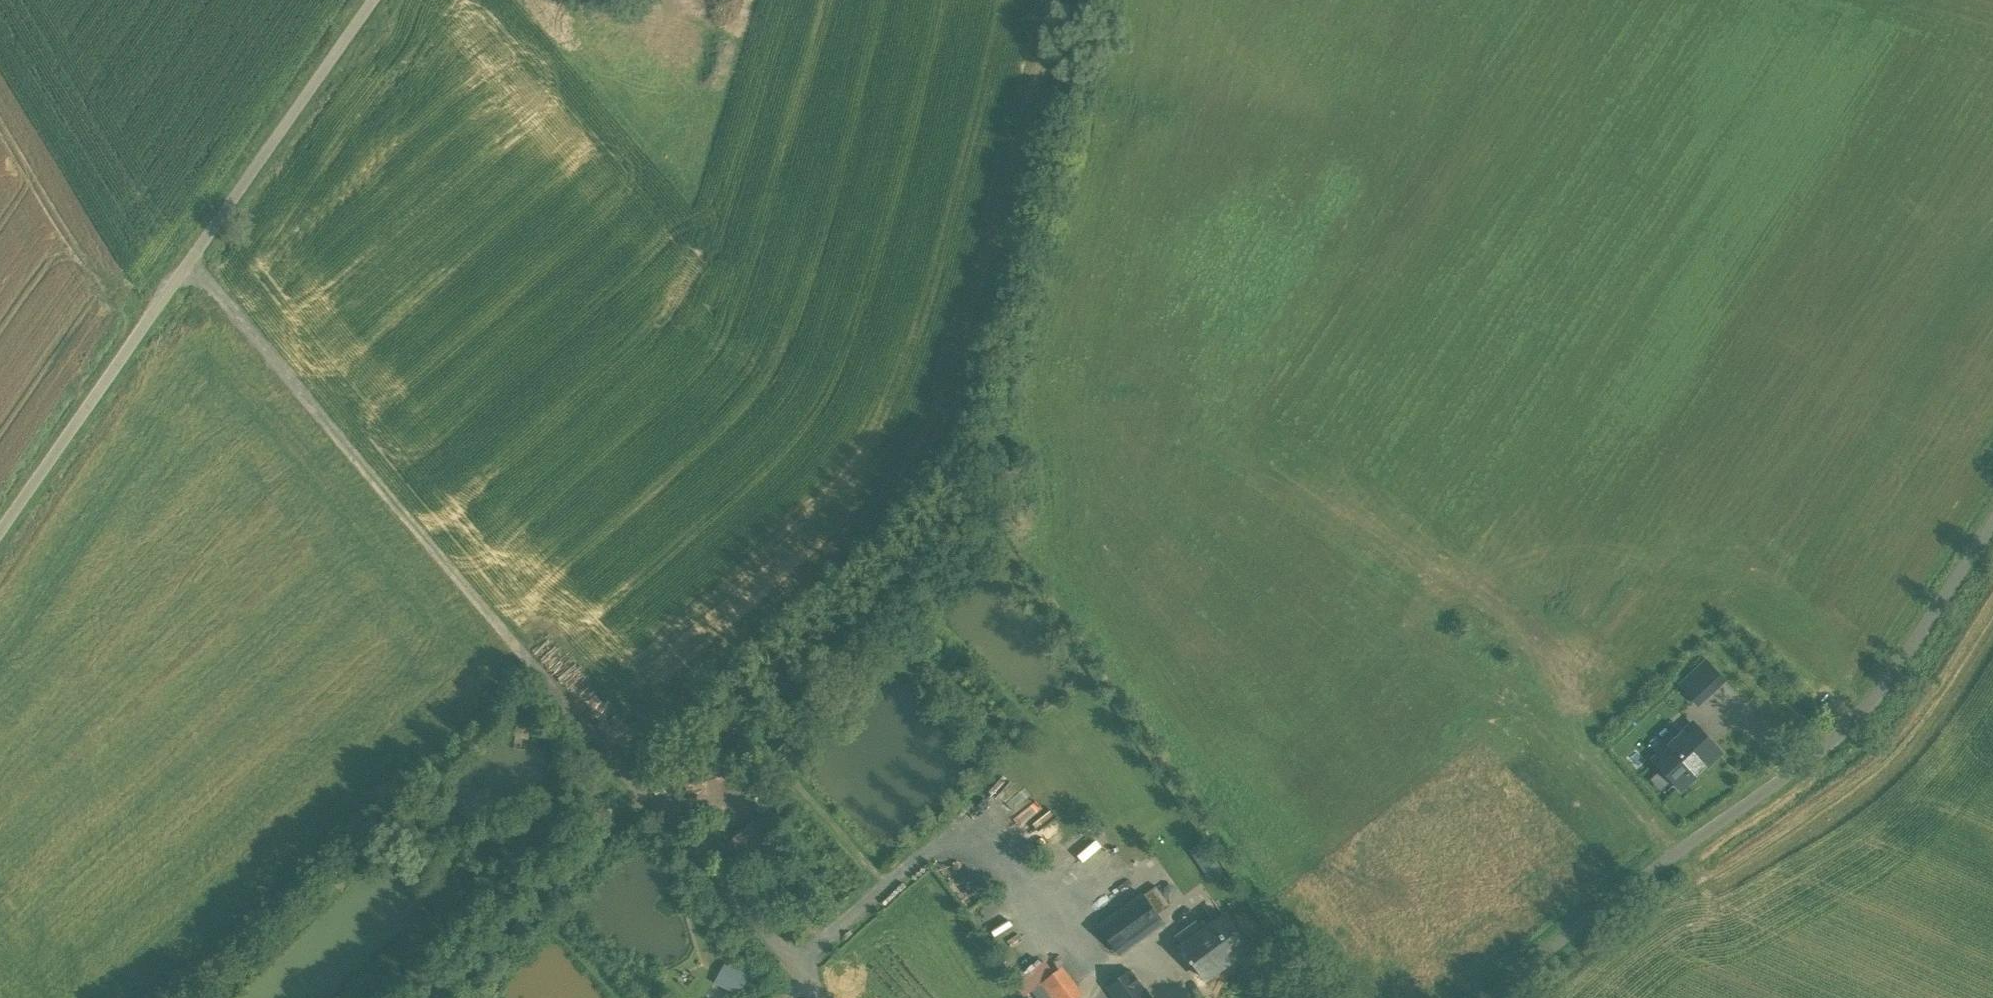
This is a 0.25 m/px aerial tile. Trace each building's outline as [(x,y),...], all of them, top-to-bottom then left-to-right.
[(1721,638),(1693,665),(1716,690),(1745,664),(1721,638)] [(1693,665),(1663,693),(1662,692),(1631,720),(1662,754),(1693,726),(1686,718),(1716,690),(1693,665)] [(1662,754),(1656,760),(1682,788),(1720,753),(1694,725),(1693,726),(1662,754)] [(1144,895),(1100,928),(1119,954),(1164,922),(1144,895)] [(1197,922),(1176,938),(1206,979),(1249,948),(1227,917),(1205,933),(1197,922)] [(748,993),(758,972),(731,960),(721,981),(748,993)] [(1146,988),(1144,990),(1131,970),(1108,987),(1116,997),(1153,997),(1146,988)] [(1029,993),(1032,997),(1071,997),(1054,975),(1029,993)]
